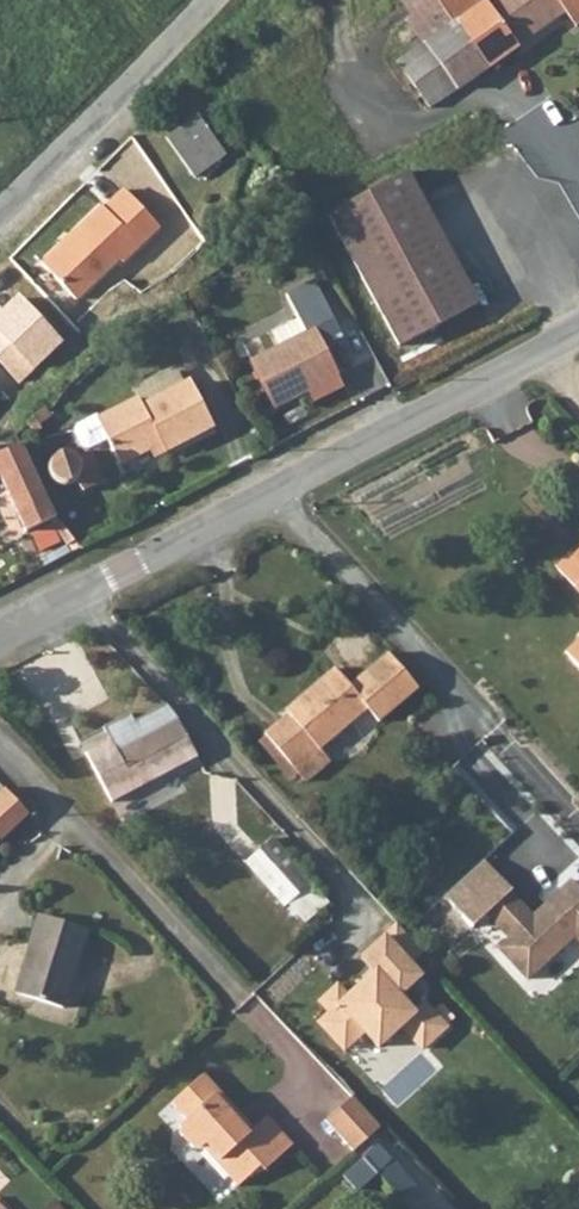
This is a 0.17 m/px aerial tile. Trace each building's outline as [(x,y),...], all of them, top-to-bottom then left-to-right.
[(558,0),(487,0),(485,2),(484,0),(399,0),(411,14),(405,19),(424,45),(403,61),(432,106),(566,12),(558,0)] [(566,12),(577,29),(578,28),(578,0),(558,0),(566,12)] [(199,116),(167,138),(195,177),(227,155),(199,116)] [(409,171),(328,213),(399,346),(478,303),(409,171)] [(103,207),(44,265),(78,298),(119,258),(122,262),(159,223),(125,190),(105,209),(103,207)] [(250,362),(273,408),(337,376),(314,330),(333,321),(312,281),(284,295),(297,320),(270,333),(278,348),(250,362)] [(77,428),(75,435),(82,447),(89,450),(107,439),(121,462),(151,446),(162,440),(167,449),(214,423),(190,379),(144,405),(139,397),(97,420),(96,418),(77,428)] [(25,459),(12,437),(0,446),(0,478),(25,517),(54,504),(25,459)] [(151,446),(155,454),(167,449),(162,440),(151,446)] [(103,467),(89,450),(76,459),(65,453),(56,456),(50,462),(49,471),(51,477),(57,483),(66,485),(79,479),(84,490),(103,482),(99,468),(103,467)] [(578,565),(578,545),(569,553),(578,565)] [(569,585),(578,597),(578,576),(569,585)] [(558,653),(578,677),(578,635),(558,653)] [(287,710),(264,730),(267,734),(300,773),(303,777),(328,756),(316,742),(366,701),(378,714),(417,680),(390,648),(350,681),(334,662),(283,705),(287,710)] [(194,751),(174,710),(162,697),(133,710),(130,702),(102,715),(108,728),(83,740),(109,792),(194,751)] [(300,773),(267,734),(258,742),(291,780),(300,773)] [(523,827),(490,859),(521,891),(547,867),(527,846),(551,822),(480,747),(462,764),(523,827)] [(24,809),(1,784),(0,785),(0,833),(24,809)] [(246,858),(284,901),(288,897),(311,878),(311,877),(274,834),(246,858)] [(565,876),(528,911),(479,858),(439,895),(465,926),(480,913),(500,938),(490,947),(522,981),(568,938),(578,950),(578,891),(565,876)] [(326,896),(311,878),(288,897),(304,915),(326,896)] [(37,911),(14,990),(61,1004),(83,925),(37,911)] [(425,956),(401,930),(367,962),(379,975),(382,978),(371,989),(364,988),(351,1000),(341,989),(323,1006),(333,1017),(322,1027),(346,1053),(366,1035),(380,1050),(402,1030),(423,1053),(448,1031),(425,1007),(415,1016),(400,1000),(422,980),(412,968),(425,956)] [(217,1165),(222,1160),(241,1182),(260,1165),(264,1170),(291,1144),(265,1116),(247,1131),(235,1117),(239,1112),(202,1073),(171,1103),(186,1120),(179,1126),(179,1134),(192,1148),(202,1148),(217,1165)] [(320,1117),(348,1149),(376,1123),(348,1092),(320,1117)] [(405,1199),(420,1184),(381,1145),(366,1160),(405,1199)]
